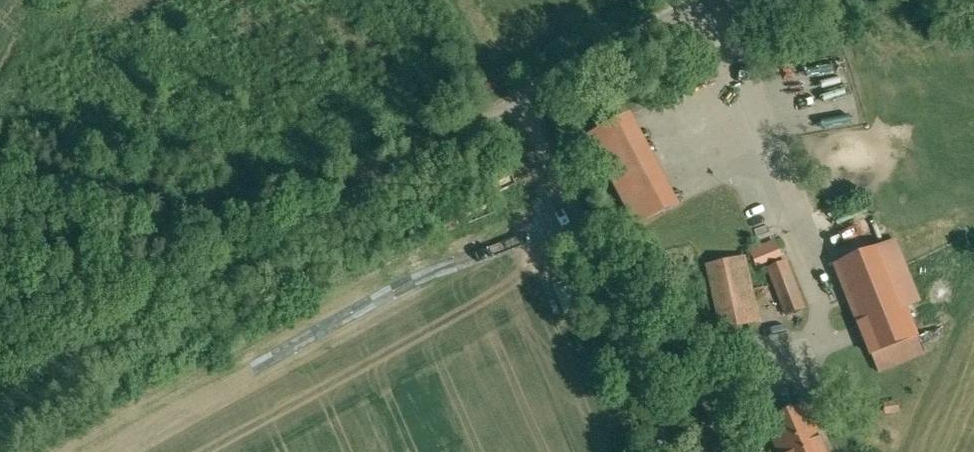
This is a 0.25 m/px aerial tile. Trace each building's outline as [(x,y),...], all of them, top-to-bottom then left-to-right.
[(663,211),(616,123),(590,137),(636,225),(663,211)] [(775,242),(751,252),(756,265),(780,255),(775,242)] [(916,336),(880,247),(834,265),(871,355),(878,372),(923,354),(916,337),(916,336)] [(744,257),(707,265),(721,330),(758,322),(744,257)] [(802,310),(783,262),(768,269),(787,316),(802,310)] [(805,402),(763,420),(776,449),(817,432),(805,402)] [(817,432),(776,449),(777,451),(826,451),(817,432)]
